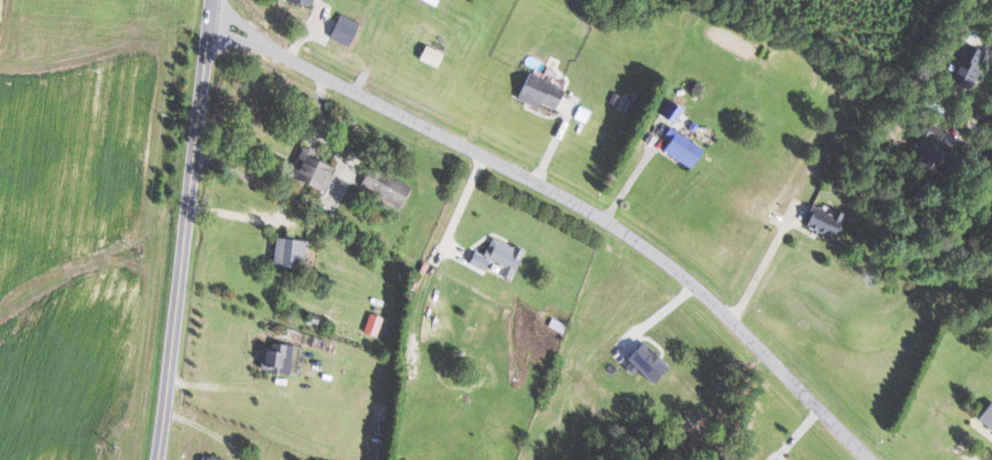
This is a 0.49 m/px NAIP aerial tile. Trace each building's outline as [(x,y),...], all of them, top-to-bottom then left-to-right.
[(346,47),(357,23),(337,14),(326,38),(346,47)] [(440,53),(422,45),(416,60),(434,68),(440,53)] [(980,69),(975,67),(981,52),(966,45),(949,81),(970,91),(980,69)] [(561,89),(525,73),(513,98),(536,108),(538,104),(552,110),(561,89)] [(681,107),(667,102),(660,120),(674,125),(681,107)] [(585,123),(590,110),(579,105),(573,118),(585,123)] [(945,130),(929,123),(912,163),(928,170),(945,130)] [(701,149),(668,127),(663,134),(669,138),(661,151),(688,169),(701,149)] [(326,191),(332,167),(311,162),(313,151),(296,146),(287,181),(326,191)] [(409,184),(375,170),(366,192),(399,206),(409,184)] [(802,226),(831,239),(842,214),(829,208),(827,213),(811,206),(802,226)] [(268,265),(300,270),(305,242),(272,237),(268,265)] [(522,251),(490,237),(481,256),(471,251),(465,264),(481,271),(486,260),(500,267),(497,275),(509,281),(522,251)] [(649,384),(666,365),(640,341),(623,359),(649,384)] [(291,347),(268,344),(267,352),(259,350),(257,371),(287,375),(291,347)] [(988,399),(974,419),(991,430),(991,402),(988,399)]
